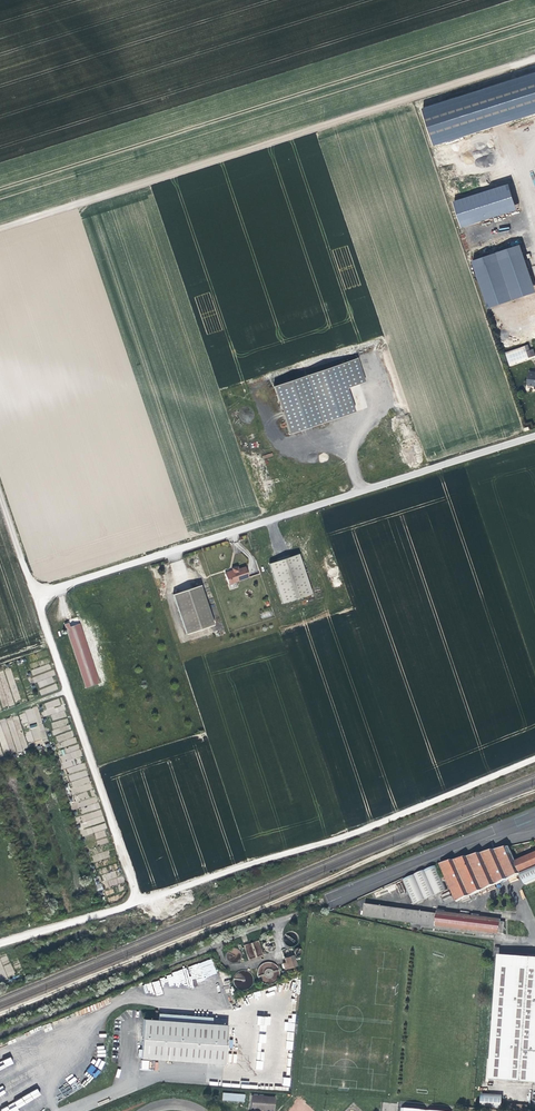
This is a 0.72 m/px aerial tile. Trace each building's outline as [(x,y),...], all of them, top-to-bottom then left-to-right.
[(423,109),(435,146),(534,114),(534,73),(423,109)] [(454,201),(463,227),(519,209),(510,183),(454,201)] [(489,308),(534,293),(534,285),(521,244),(473,260),(489,308)] [(339,366),(346,389),(360,385),(352,361),(339,366)] [(274,386),(289,434),(326,422),(354,413),(346,389),(339,366),(274,386)] [(284,559),(269,563),(282,603),(311,594),(298,554),(284,559)] [(225,574),(228,584),(248,577),(244,567),(238,569),(237,567),(234,568),(232,569),(233,571),(225,574)] [(200,585),(173,595),(186,634),(214,625),(200,585)] [(69,623),(64,625),(85,688),(98,684),(78,625),(70,628),(69,623)] [(46,711),(42,711),(43,716),(56,714),(54,706),(60,705),(59,699),(45,702),(46,711)] [(25,733),(28,743),(46,739),(39,707),(27,709),(28,714),(34,713),(35,717),(28,718),(29,721),(36,720),(37,724),(30,726),(31,731),(25,733)] [(76,738),(59,742),(61,747),(77,743),(76,738)] [(68,774),(86,768),(84,763),(75,765),(73,759),(82,756),(79,744),(58,750),(64,769),(66,768),(68,774)] [(99,803),(97,803),(94,789),(92,790),(87,770),(68,775),(70,782),(73,794),(75,802),(70,803),(72,810),(81,807),(82,813),(100,809),(99,803)] [(88,819),(102,815),(101,810),(86,814),(88,819)] [(84,835),(107,829),(106,824),(83,830),(84,835)] [(515,861),(534,853),(534,842),(531,844),(530,841),(523,844),(524,847),(516,850),(515,848),(511,850),(515,861)] [(441,864),(446,877),(447,881),(456,902),(476,893),(477,895),(500,886),(498,882),(520,873),(515,861),(511,850),(509,847),(441,864)] [(534,866),(534,853),(515,861),(520,873),(534,866)] [(444,882),(443,878),(437,865),(403,880),(413,905),(448,891),(444,882)] [(520,873),(525,884),(534,880),(534,866),(520,873)] [(395,884),(374,893),(376,897),(397,889),(395,884)] [(435,928),(437,913),(365,903),(363,916),(422,923),(422,927),(435,928)] [(437,911),(437,913),(435,928),(494,936),(494,932),(504,934),(505,923),(500,922),(501,919),(437,911)] [(260,941),(244,944),(248,959),(263,955),(260,941)] [(232,952),(227,952),(227,962),(240,961),(239,949),(232,949),(232,952)] [(292,955),(284,958),(285,962),(282,963),(284,969),(296,965),(292,955)] [(499,957),(489,1079),(534,1083),(534,960),(499,957)] [(196,981),(217,975),(213,960),(165,974),(166,977),(159,979),(161,985),(168,983),(170,990),(196,982),(196,981)] [(259,977),(262,976),(264,983),(280,979),(275,961),(256,966),(259,977)] [(248,983),(250,983),(250,973),(234,974),(235,988),(248,987),(248,983)] [(143,984),(146,996),(162,992),(160,981),(143,984)] [(159,1013),(158,1020),(211,1024),(212,1018),(159,1013)] [(266,1025),(270,1025),(271,1016),(257,1016),(257,1025),(259,1025),(259,1032),(266,1032),(266,1025)] [(227,1025),(211,1024),(144,1018),(141,1049),(141,1056),(141,1058),(224,1064),(227,1025)] [(266,1043),(266,1034),(258,1034),(256,1069),(263,1070),(264,1052),(261,1052),(261,1043),(266,1043)] [(232,1062),(232,1059),(236,1060),(236,1054),(228,1054),(227,1061),(232,1062)] [(14,1064),(11,1057),(0,1062),(0,1070),(14,1064)] [(158,1069),(158,1061),(141,1061),(141,1069),(158,1069)] [(69,1086),(60,1089),(63,1095),(71,1091),(69,1086)] [(9,1109),(9,1110),(19,1110),(17,1107),(41,1096),(38,1090),(14,1101),(16,1106),(9,1109)] [(244,1095),(222,1093),(222,1100),(243,1102),(244,1095)] [(482,1094),(481,1106),(502,1108),(503,1096),(482,1094)] [(275,1097),(251,1095),(250,1109),(273,1110),(275,1097)] [(503,1102),(503,1108),(531,1110),(531,1104),(503,1102)]
